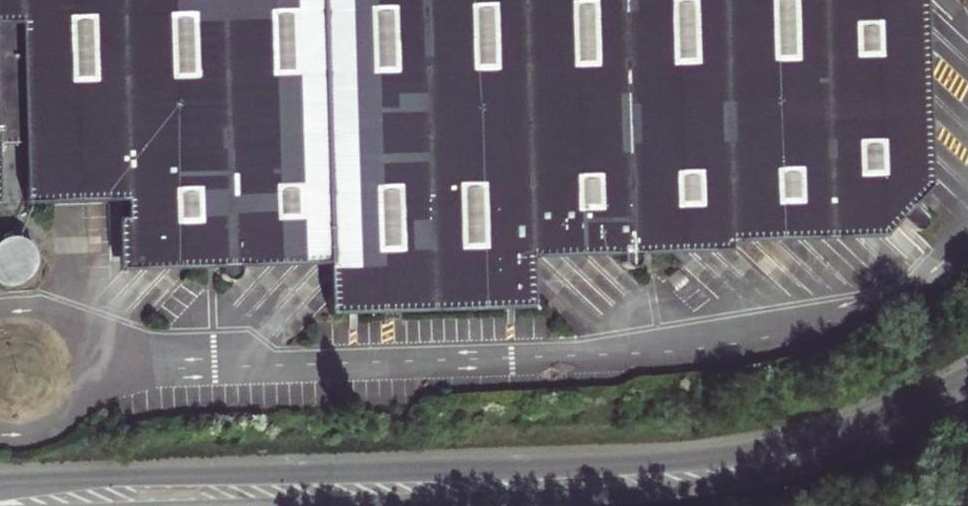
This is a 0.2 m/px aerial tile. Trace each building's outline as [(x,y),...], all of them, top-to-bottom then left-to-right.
[(26,142),(28,203),(118,200),(120,267),(223,265),(223,272),(225,276),(228,279),(232,280),(239,277),(242,272),(242,264),(330,263),(331,314),(536,308),(534,253),(623,252),(623,261),(626,265),(632,267),(639,265),(644,259),(644,252),(733,251),(733,238),(884,235),(900,218),(912,228),(920,229),(926,226),(929,218),(926,211),(916,201),(933,182),(928,0),(0,0),(0,144),(26,142)] [(0,241),(0,277),(20,288),(39,254),(3,235),(0,241)]
